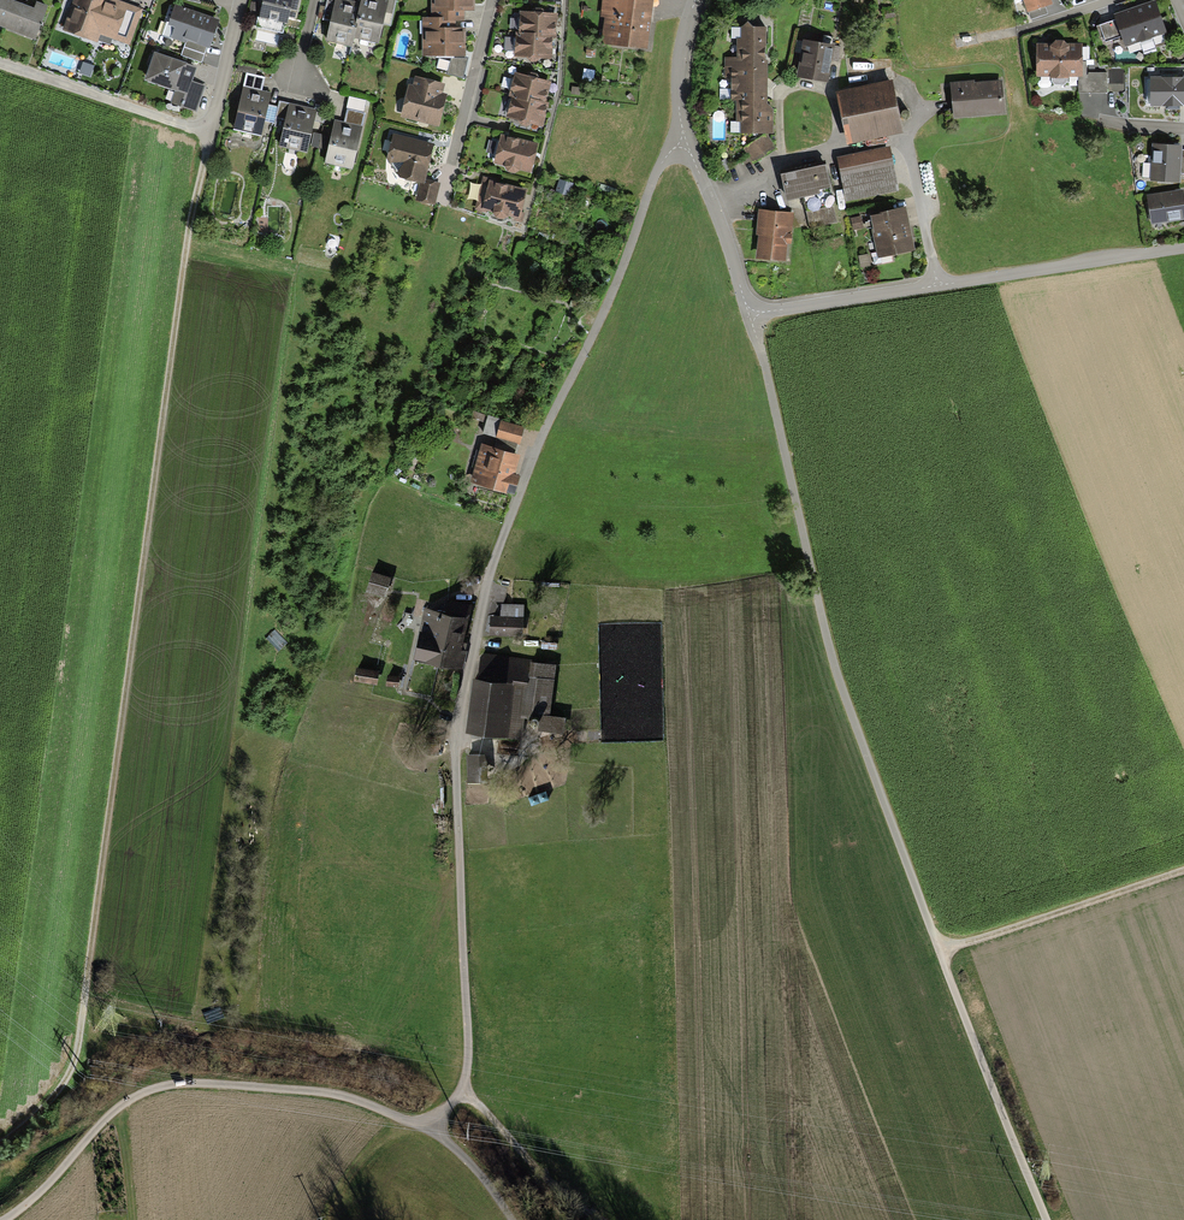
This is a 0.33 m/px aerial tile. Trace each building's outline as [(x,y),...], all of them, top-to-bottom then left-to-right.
[(36,42),(48,8),(37,4),(34,10),(22,6),(10,1),(7,0),(0,0),(0,29),(36,42)] [(104,0),(73,0),(63,27),(95,38),(98,29),(128,40),(140,8),(122,1),(121,6),(104,0)] [(248,15),(258,18),(255,29),(284,35),(286,24),(295,26),(301,0),(252,0),(248,15)] [(360,4),(349,1),(344,0),(327,0),(322,21),(330,22),(325,43),(352,49),(355,39),(358,27),(355,26),(360,4)] [(355,39),(379,45),(383,25),(390,27),(397,0),(385,0),(361,0),(360,4),(355,26),(358,27),(355,39)] [(432,18),(444,18),(444,29),(465,29),(465,13),(474,12),(474,0),(432,0),(432,18)] [(648,50),(651,29),(654,0),(601,0),(599,19),(603,20),(600,45),(648,50)] [(1027,15),(1028,15),(1030,21),(1048,15),(1046,9),(1053,6),(1051,0),(1021,0),(1027,15)] [(1121,37),(1124,47),(1166,32),(1155,0),(1135,7),(1113,15),(1115,19),(1096,26),(1101,39),(1103,38),(1105,43),(1121,37)] [(216,32),(219,21),(175,7),(168,28),(174,29),(171,40),(185,44),(181,56),(202,63),(206,51),(210,52),(216,32)] [(521,15),(520,36),(552,38),(555,38),(556,17),(521,15)] [(422,57),(437,59),(465,59),(465,29),(444,29),(444,18),(432,18),(422,18),(422,57)] [(767,107),(768,29),(753,29),(748,23),(741,29),(741,39),(738,39),(737,60),(726,60),(726,78),(732,78),(732,103),(737,103),(736,123),(741,124),(740,135),(774,135),(774,112),(767,107)] [(516,36),(514,57),(551,59),(552,38),(520,36),(516,36)] [(796,80),(828,85),(834,48),(803,43),(796,80)] [(1053,46),(1037,46),(1036,78),(1051,79),(1051,83),(1055,86),(1064,86),(1069,81),(1069,78),(1079,78),(1079,94),(1106,94),(1106,74),(1086,74),(1086,62),(1083,62),(1083,46),(1066,46),(1064,43),(1056,43),(1053,46)] [(180,66),(152,56),(143,81),(175,92),(171,103),(195,112),(204,87),(190,82),(194,71),(180,66)] [(468,59),(465,59),(437,59),(434,72),(463,79),(468,59)] [(76,73),(88,77),(91,67),(80,63),(76,73)] [(234,132),(261,138),(272,93),(263,91),(266,79),(245,74),(242,89),(245,90),(234,132)] [(528,100),(545,104),(551,83),(515,74),(509,97),(511,98),(528,102),(528,100)] [(401,118),(439,128),(447,97),(442,96),(445,85),(415,78),(412,89),(409,88),(401,118)] [(1151,108),(1183,108),(1183,78),(1151,78),(1151,108)] [(970,82),(951,83),(954,119),(1006,115),(1003,81),(975,83),(975,81),(970,82)] [(891,82),(835,95),(847,148),(903,136),(891,82)] [(506,120),(542,129),(547,105),(545,104),(528,100),(528,102),(511,98),(506,120)] [(280,148),(307,153),(316,110),(281,103),(276,127),(284,128),(280,148)] [(335,120),(325,165),(353,171),(366,114),(347,110),(345,122),(335,120)] [(419,141),(393,134),(387,161),(400,179),(406,183),(415,185),(420,185),(424,186),(435,145),(419,141)] [(327,137),(316,135),(313,147),(325,150),(327,137)] [(744,149),(753,164),(776,150),(767,135),(744,149)] [(531,174),(538,145),(501,136),(494,165),(504,167),(506,173),(515,175),(521,171),(531,174)] [(1153,146),(1151,182),(1180,183),(1181,174),(1183,174),(1183,151),(1182,151),(1182,147),(1178,147),(1153,146)] [(889,149),(836,160),(845,203),(898,191),(889,149)] [(826,169),(781,178),(786,204),(801,201),(807,227),(837,221),(827,177),(826,169)] [(519,220),(527,190),(483,179),(475,210),(493,214),(496,219),(503,222),(510,218),(519,220)] [(434,206),(440,184),(426,180),(424,186),(420,185),(416,202),(434,206)] [(571,195),(574,183),(561,180),(558,192),(571,195)] [(1147,196),(1152,226),(1183,221),(1183,197),(1183,191),(1179,191),(1147,196)] [(906,211),(870,218),(878,258),(914,250),(909,225),(906,211)] [(758,213),(757,236),(759,236),(757,260),(786,262),(787,245),(791,245),(793,216),(758,213)] [(853,230),(859,229),(856,218),(850,219),(853,230)] [(522,433),(498,426),(493,442),(482,439),(470,479),(514,492),(520,473),(514,471),(520,451),(517,450),(522,433)] [(392,577),(371,570),(366,587),(387,594),(392,577)] [(500,615),(488,615),(488,634),(523,635),(525,604),(500,603),(500,615)] [(468,613),(424,604),(413,653),(462,665),(466,650),(459,649),(468,613)] [(478,673),(473,672),(466,728),(509,734),(509,737),(521,739),(524,714),(540,716),(538,727),(564,731),(566,715),(549,713),(556,662),(483,652),(480,655),(478,673)] [(379,669),(356,665),(354,678),(377,682),(379,669)] [(399,674),(387,673),(385,683),(398,685),(399,674)] [(486,751),(466,751),(467,781),(487,780),(486,751)]
